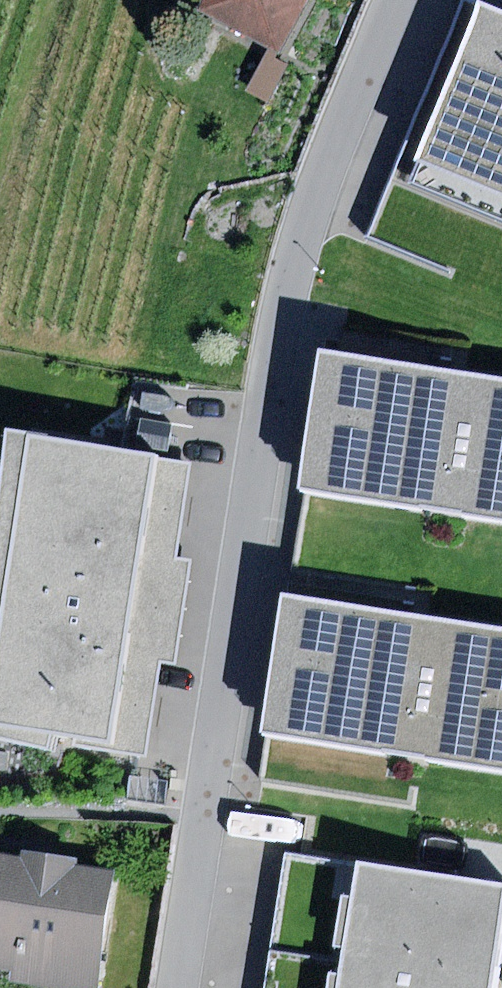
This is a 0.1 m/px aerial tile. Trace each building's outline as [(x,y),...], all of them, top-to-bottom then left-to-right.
[(197,10),(278,53),(306,0),(202,0),(197,10)] [(472,3),(401,175),(501,216),(501,15),(472,3)] [(265,54),(246,91),(271,104),(290,66),(265,54)] [(323,353),(303,488),(501,518),(501,380),(457,373),(323,353)] [(11,432),(0,513),(0,741),(49,751),(53,732),(76,736),(75,744),(147,755),(161,662),(176,662),(193,560),(178,557),(192,463),(11,432)] [(287,595),(268,730),(501,762),(501,625),(419,614),(287,595)] [(170,780),(130,775),(127,800),(167,805),(170,780)] [(0,853),(0,967),(15,969),(14,982),(56,987),(97,987),(114,870),(78,864),(79,858),(21,850),(20,855),(0,853)] [(295,858),(277,987),(499,987),(501,967),(501,888),(295,858)]
